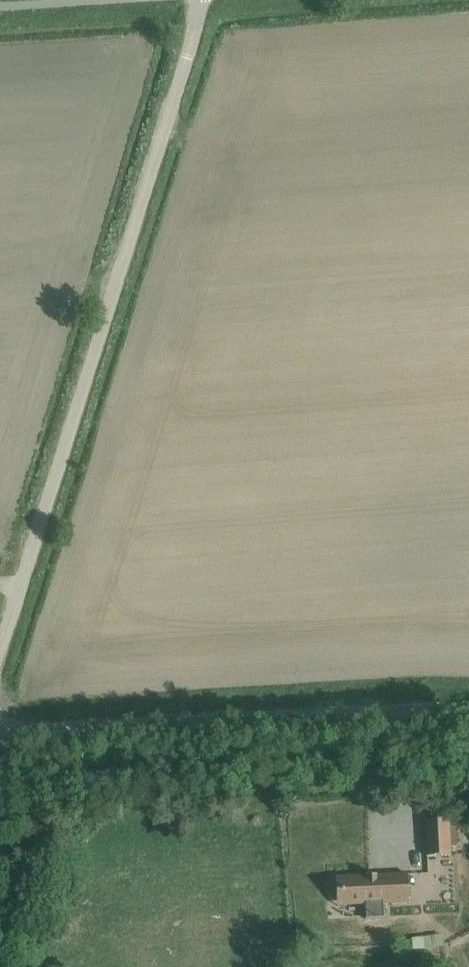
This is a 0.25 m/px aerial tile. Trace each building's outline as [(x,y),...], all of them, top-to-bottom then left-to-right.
[(424,821),(426,857),(450,856),(448,819),(424,821)] [(407,874),(339,877),(341,901),(363,900),(363,905),(364,920),(384,919),(383,904),(408,903),(407,874)]
